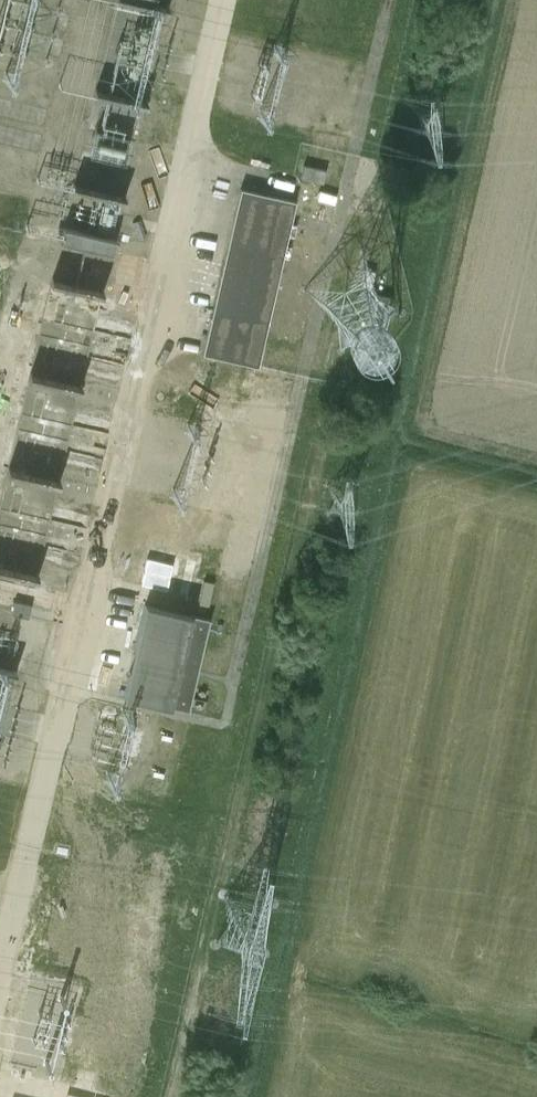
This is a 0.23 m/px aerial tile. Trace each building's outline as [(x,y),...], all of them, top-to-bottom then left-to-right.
[(145,107),(112,99),(105,124),(122,127),(120,133),(137,137),(145,107)] [(326,169),(304,165),(301,178),(323,183),(326,169)] [(240,188),(202,354),(258,366),(296,200),(240,188)] [(115,239),(64,227),(60,241),(112,253),(115,239)] [(374,270),(365,268),(361,286),(371,288),(374,270)] [(390,297),(363,292),(360,309),(387,314),(390,297)] [(148,580),(167,583),(170,562),(151,558),(148,580)] [(214,582),(204,579),(198,603),(209,605),(214,582)] [(31,605),(15,601),(12,613),(29,617),(31,605)] [(145,603),(125,695),(171,707),(189,711),(210,618),(192,614),(145,603)]
